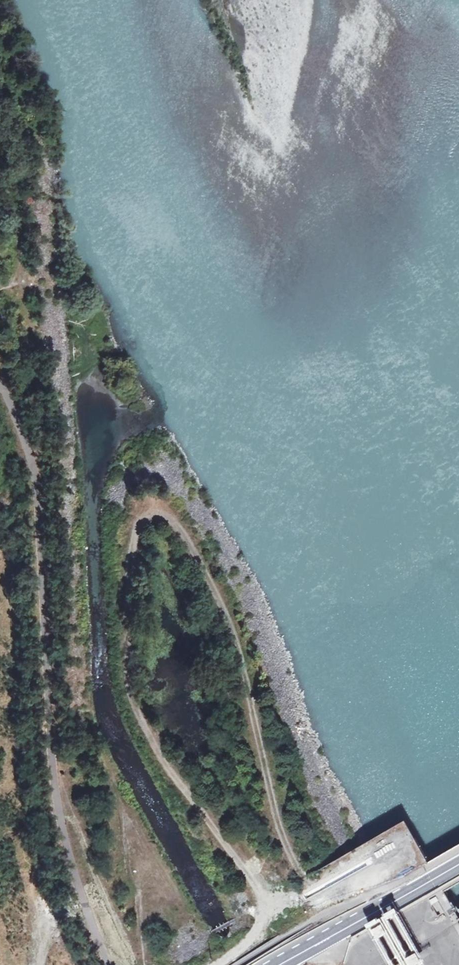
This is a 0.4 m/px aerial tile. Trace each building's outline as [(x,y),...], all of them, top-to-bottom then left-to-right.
[(442,886),(445,890),(458,882),(458,877),(442,886)]
